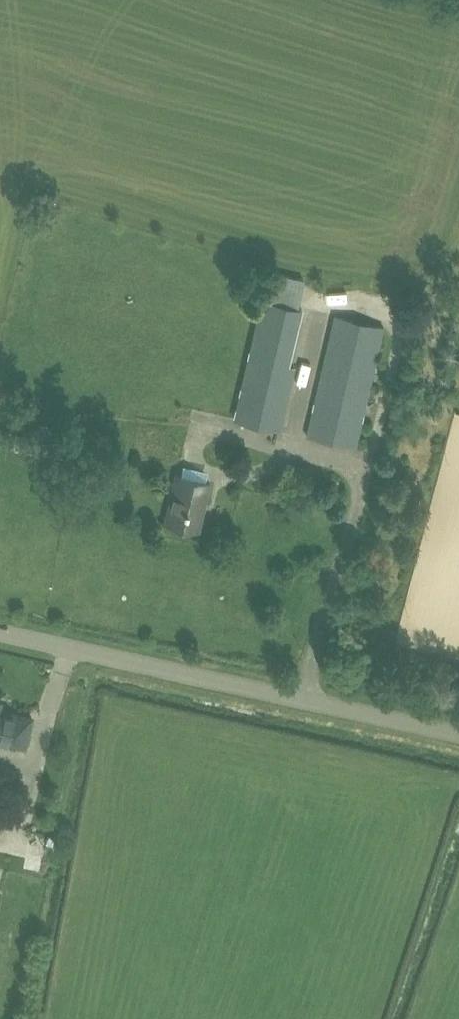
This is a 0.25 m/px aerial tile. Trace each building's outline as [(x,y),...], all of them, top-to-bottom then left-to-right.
[(357,446),(384,326),(335,315),(308,435),(357,446)] [(288,364),(249,356),(235,417),(280,428),(294,365),(288,364)] [(25,435),(13,432),(10,447),(22,449),(25,435)] [(166,520),(198,528),(210,481),(177,473),(166,520)] [(25,747),(25,744),(29,743),(32,732),(29,730),(32,717),(0,709),(0,741),(25,747)]
